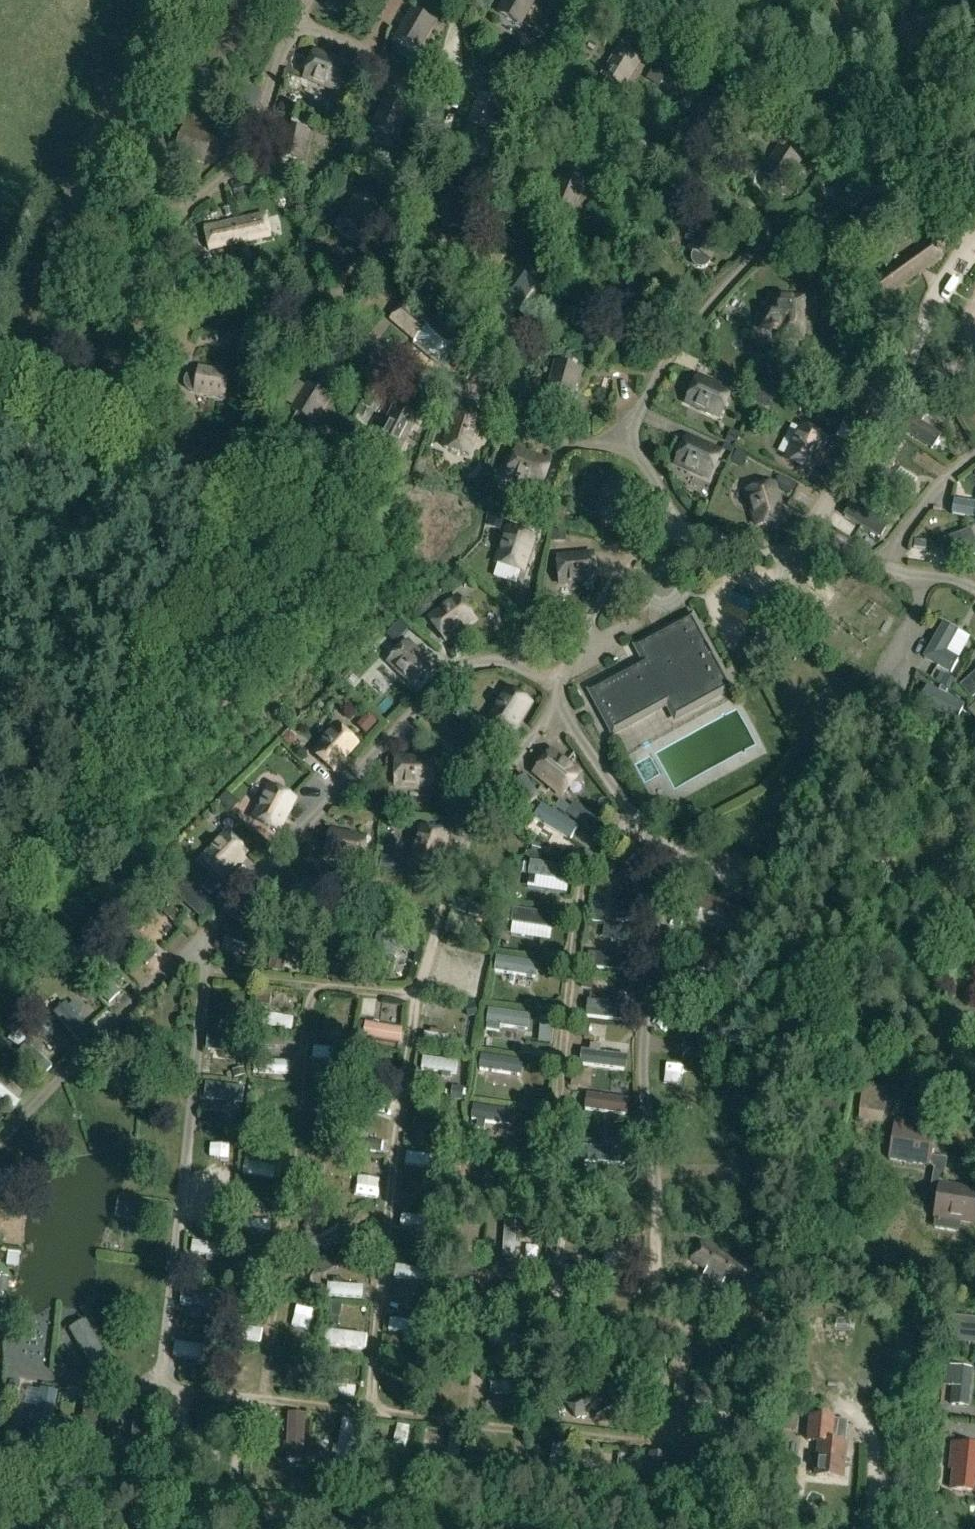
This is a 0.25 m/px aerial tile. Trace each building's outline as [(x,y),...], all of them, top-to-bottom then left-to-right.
[(347,0),(332,0),(327,7),(338,14),(347,0)] [(535,0),(508,0),(500,14),(520,26),(535,0)] [(560,10),(555,17),(564,23),(569,16),(560,10)] [(398,39),(419,51),(434,25),(413,13),(398,39)] [(351,64),(315,50),(303,81),(339,95),(351,64)] [(604,77),(607,79),(605,82),(604,87),(606,92),(613,96),(617,96),(621,94),(640,64),(620,51),(604,77)] [(471,139),(486,145),(503,107),(481,97),(469,124),(472,126),(469,134),(471,139)] [(386,102),(375,129),(397,138),(409,111),(386,102)] [(662,115),(651,107),(644,118),(655,125),(662,115)] [(204,163),(207,157),(214,160),(217,158),(222,144),(184,130),(176,153),(204,163)] [(304,164),(310,135),(286,130),(280,159),(304,164)] [(452,135),(440,132),(437,142),(449,146),(452,135)] [(780,150),(763,175),(766,177),(764,181),(764,185),(765,188),(767,191),(770,193),(773,194),(777,194),(780,192),(783,188),(800,163),(780,150)] [(156,169),(145,176),(153,190),(164,183),(156,169)] [(585,184),(563,175),(552,203),(574,212),(585,184)] [(361,234),(379,209),(359,195),(342,220),(361,234)] [(443,201),(444,231),(449,230),(450,238),(453,242),(469,241),(467,200),(443,201)] [(266,216),(236,222),(240,245),(271,238),(266,216)] [(205,229),(210,251),(240,245),(236,222),(205,229)] [(703,224),(690,251),(693,253),(691,257),(692,261),(693,265),(697,268),(701,269),(706,268),(709,266),(724,235),(703,224)] [(944,258),(931,240),(868,284),(881,301),(944,258)] [(517,311),(535,287),(515,272),(497,297),(517,311)] [(619,286),(607,314),(610,315),(609,318),(608,321),(609,325),(611,327),(615,330),(619,331),(623,330),(626,328),(628,323),(629,323),(641,296),(619,286)] [(734,318),(745,307),(732,295),(722,307),(734,318)] [(781,329),(781,337),(801,338),(803,300),(770,298),(770,308),(763,308),(762,328),(781,329)] [(392,320),(416,340),(431,323),(407,303),(392,320)] [(454,343),(431,323),(416,340),(439,361),(454,343)] [(138,356),(109,349),(103,372),(132,379),(138,356)] [(548,393),(551,394),(550,398),(550,402),(551,405),(554,408),(558,410),(563,410),(567,408),(570,405),(571,400),(580,372),(557,365),(548,393)] [(229,375),(200,370),(199,374),(194,373),(190,375),(186,377),(184,382),(185,387),(187,390),(190,392),(225,399),(229,375)] [(686,404),(719,418),(730,393),(697,378),(686,404)] [(330,399),(310,386),(293,411),(298,414),(293,421),(294,425),(307,434),(330,399)] [(931,450),(940,436),(918,422),(926,409),(915,401),(898,428),(931,450)] [(375,447),(397,458),(417,418),(396,407),(375,447)] [(843,422),(859,431),(864,422),(849,413),(843,422)] [(444,449),(471,457),(481,423),(455,414),(444,449)] [(811,472),(828,440),(803,427),(801,429),(788,456),(786,459),(811,472)] [(677,463),(710,477),(721,452),(688,437),(677,463)] [(517,449),(508,476),(542,488),(551,462),(517,449)] [(875,467),(867,480),(905,505),(914,492),(875,467)] [(597,514),(624,523),(634,488),(608,480),(597,514)] [(757,527),(784,520),(774,485),(747,493),(757,527)] [(530,514),(541,518),(546,503),(536,499),(530,514)] [(974,519),(974,503),(954,500),(952,516),(974,519)] [(879,539),(887,525),(853,504),(845,517),(879,539)] [(555,509),(552,517),(564,522),(567,513),(555,509)] [(936,544),(945,567),(974,555),(974,546),(969,531),(936,544)] [(510,532),(498,566),(525,575),(536,541),(510,532)] [(593,555),(557,557),(559,585),(595,583),(593,555)] [(458,597),(429,619),(445,641),(474,620),(458,597)] [(667,703),(675,718),(731,688),(692,617),(636,647),(645,662),(591,691),(613,732),(667,703)] [(924,658),(951,674),(960,659),(958,658),(946,652),(957,632),(944,624),(924,658)] [(415,687),(434,667),(408,642),(389,662),(415,687)] [(367,685),(376,696),(395,680),(386,669),(367,685)] [(961,687),(971,698),(974,695),(974,674),(961,687)] [(927,685),(919,699),(957,719),(965,705),(927,685)] [(531,704),(508,689),(488,719),(512,734),(531,704)] [(313,754),(334,772),(358,745),(337,727),(313,754)] [(580,773),(552,751),(535,773),(563,795),(580,773)] [(394,788),(430,789),(432,761),(396,760),(394,788)] [(525,776),(512,785),(526,807),(540,798),(525,776)] [(269,791),(252,823),(279,837),(296,805),(269,791)] [(541,805),(533,817),(571,840),(579,827),(541,805)] [(452,834),(418,823),(409,855),(442,865),(452,834)] [(359,867),(366,839),(331,831),(324,858),(359,867)] [(248,853),(228,834),(203,860),(223,879),(248,853)] [(381,856),(379,868),(392,870),(393,858),(381,856)] [(570,883),(572,869),(532,863),(529,877),(570,883)] [(192,884),(179,901),(201,918),(214,901),(192,884)] [(743,910),(704,897),(699,910),(724,918),(720,930),(735,935),(738,923),(743,910)] [(512,924),(553,930),(555,916),(514,910),(513,916),(512,924)] [(258,950),(263,935),(229,924),(224,939),(258,950)] [(128,934),(122,942),(148,962),(154,954),(128,934)] [(288,937),(274,934),(266,969),(281,972),(288,937)] [(379,934),(367,972),(382,977),(394,939),(379,934)] [(478,973),(482,958),(447,949),(443,964),(478,973)] [(631,975),(633,960),(589,954),(587,969),(631,975)] [(538,965),(498,958),(495,972),(536,978),(538,965)] [(95,967),(85,978),(110,1003),(120,993),(95,967)] [(67,1003),(55,1013),(79,1041),(91,1031),(77,1015),(71,1008),(67,1003)] [(588,1018),(631,1023),(632,1008),(589,1003),(588,1018)] [(487,1024),(528,1030),(530,1016),(490,1010),(487,1024)] [(295,1020),(259,1014),(257,1025),(293,1031),(295,1020)] [(400,1045),(403,1031),(366,1025),(363,1038),(400,1045)] [(588,1026),(588,1038),(608,1039),(608,1026),(588,1026)] [(212,1034),(209,1039),(208,1045),(211,1050),(248,1054),(249,1038),(212,1034)] [(426,1034),(425,1044),(453,1048),(454,1037),(426,1034)] [(38,1055),(30,1049),(26,1045),(18,1054),(42,1075),(50,1066),(38,1055)] [(350,1062),(350,1050),(315,1048),(314,1060),(337,1062),(350,1062)] [(589,1053),(582,1052),(580,1066),(625,1071),(626,1058),(600,1054),(589,1053)] [(268,1062),(268,1056),(262,1056),(261,1061),(256,1061),(255,1073),(289,1075),(289,1063),(268,1062)] [(522,1063),(482,1057),(480,1071),(520,1077),(522,1063)] [(425,1059),(423,1071),(457,1075),(458,1063),(425,1059)] [(205,1098),(243,1103),(245,1089),(207,1084),(205,1098)] [(13,1112),(21,1103),(6,1091),(0,1086),(0,1102),(13,1112)] [(626,1117),(628,1102),(588,1096),(586,1111),(626,1117)] [(835,1123),(839,1101),(821,1098),(820,1101),(815,1100),(812,1115),(817,1116),(816,1120),(835,1123)] [(472,1120),(512,1127),(514,1112),(474,1106),(472,1120)] [(935,1126),(896,1121),(890,1158),(929,1164),(935,1126)] [(440,1148),(441,1138),(413,1134),(411,1144),(440,1148)] [(845,1136),(834,1134),(831,1150),(842,1152),(845,1136)] [(360,1141),(345,1139),(344,1150),(379,1154),(380,1144),(369,1143),(360,1141)] [(625,1153),(586,1149),(584,1165),(624,1169),(625,1153)] [(443,1158),(409,1153),(407,1166),(441,1170),(443,1158)] [(243,1174),(274,1180),(276,1168),(245,1162),(243,1174)] [(345,1196),(375,1198),(376,1180),(347,1178),(345,1196)] [(935,1217),(937,1217),(935,1227),(959,1231),(960,1221),(974,1224),(974,1190),(940,1184),(935,1217)] [(402,1226),(430,1229),(431,1218),(404,1215),(402,1226)] [(271,1233),(272,1223),(243,1219),(242,1229),(271,1233)] [(308,1235),(297,1241),(305,1255),(322,1245),(344,1233),(336,1219),(319,1229),(308,1235)] [(505,1222),(503,1256),(515,1257),(516,1234),(517,1223),(505,1222)] [(619,1243),(607,1241),(602,1269),(614,1271),(619,1243)] [(126,1258),(125,1242),(110,1243),(111,1259),(126,1258)] [(206,1261),(212,1262),(212,1257),(219,1258),(221,1246),(193,1242),(191,1254),(207,1256),(206,1261)] [(750,1269),(726,1257),(702,1245),(693,1261),(707,1269),(704,1275),(714,1280),(722,1284),(725,1278),(741,1286),(750,1269)] [(449,1257),(479,1261),(481,1251),(463,1249),(457,1248),(451,1247),(449,1257)] [(418,1282),(423,1283),(425,1271),(397,1267),(395,1279),(418,1282)] [(362,1299),(363,1287),(328,1285),(327,1297),(362,1299)] [(212,1310),(220,1311),(222,1297),(183,1292),(181,1305),(205,1309),(205,1314),(212,1315),(212,1310)] [(951,1316),(948,1342),(974,1344),(974,1318),(951,1316)] [(418,1323),(391,1320),(389,1332),(405,1334),(412,1335),(417,1335),(418,1323)] [(93,1370),(109,1361),(88,1323),(71,1332),(93,1370)] [(492,1332),(490,1344),(528,1352),(531,1340),(492,1332)] [(367,1356),(367,1337),(350,1337),(349,1356),(367,1356)] [(176,1343),(174,1357),(214,1362),(216,1348),(176,1343)] [(966,1406),(971,1370),(947,1367),(944,1386),(954,1387),(952,1404),(966,1406)] [(614,1373),(590,1388),(566,1403),(577,1420),(592,1410),(596,1416),(604,1411),(613,1405),(609,1400),(624,1390),(614,1373)] [(530,1397),(531,1385),(494,1382),(493,1394),(509,1395),(521,1396),(530,1397)] [(327,1385),(326,1395),(354,1398),(355,1388),(348,1387),(335,1386),(327,1385)] [(697,1388),(695,1401),(735,1408),(737,1395),(697,1388)] [(35,1430),(45,1432),(50,1433),(58,1394),(42,1390),(34,1430),(35,1430)] [(103,1400),(87,1397),(81,1437),(97,1439),(103,1400)] [(136,1407),(131,1448),(148,1450),(153,1409),(136,1407)] [(303,1461),(306,1417),(289,1416),(287,1460),(303,1461)] [(819,1444),(817,1476),(842,1478),(845,1445),(834,1445),(836,1418),(808,1416),(806,1443),(819,1444)] [(358,1424),(343,1421),(335,1462),(350,1465),(358,1424)] [(391,1458),(404,1460),(411,1428),(398,1426),(395,1438),(394,1444),(391,1443),(390,1450),(393,1451),(391,1458)] [(952,1445),(949,1469),(953,1471),(951,1490),(974,1493),(974,1447),(952,1445)]
